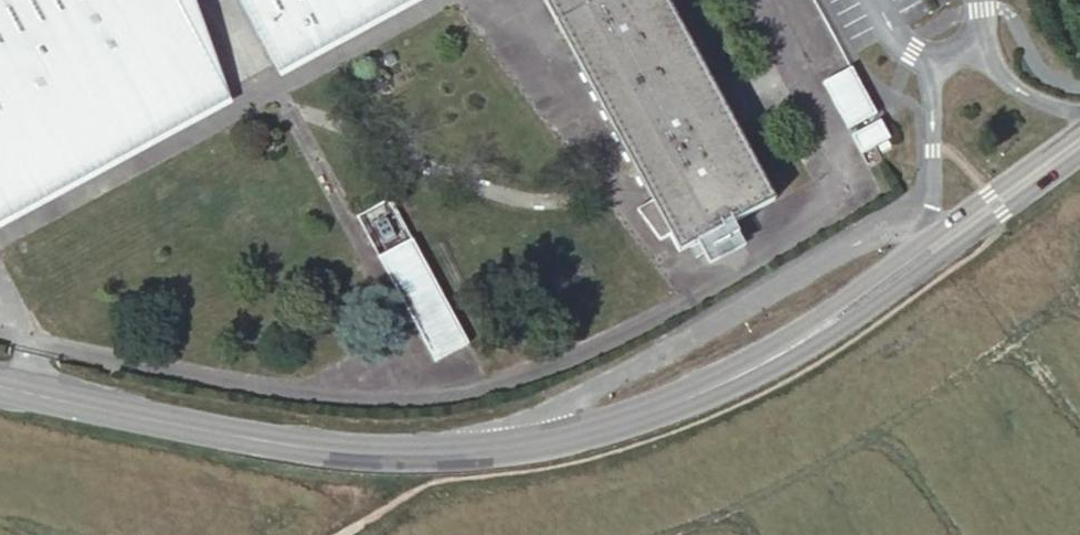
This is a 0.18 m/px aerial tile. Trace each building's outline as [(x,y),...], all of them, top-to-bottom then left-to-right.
[(226,89),(200,0),(0,0),(0,211),(226,89)] [(272,64),(391,0),(235,0),(272,64)] [(421,0),(391,0),(272,64),(279,77),(421,0)] [(666,0),(544,0),(653,200),(638,209),(661,240),(671,235),(679,252),(720,230),(719,227),(732,220),(733,223),(775,200),(666,0)] [(876,114),(851,68),(823,82),(848,129),(876,114)] [(230,102),(226,89),(0,211),(0,226),(230,102)] [(880,121),(876,114),(848,129),(852,136),(880,121)] [(889,139),(880,121),(852,136),(861,154),(889,139)] [(465,338),(411,239),(384,254),(395,275),(389,278),(404,305),(411,301),(439,352),(465,338)] [(395,275),(384,254),(378,258),(389,278),(395,275)] [(439,352),(411,301),(404,305),(435,362),(469,344),(465,338),(439,352)]
